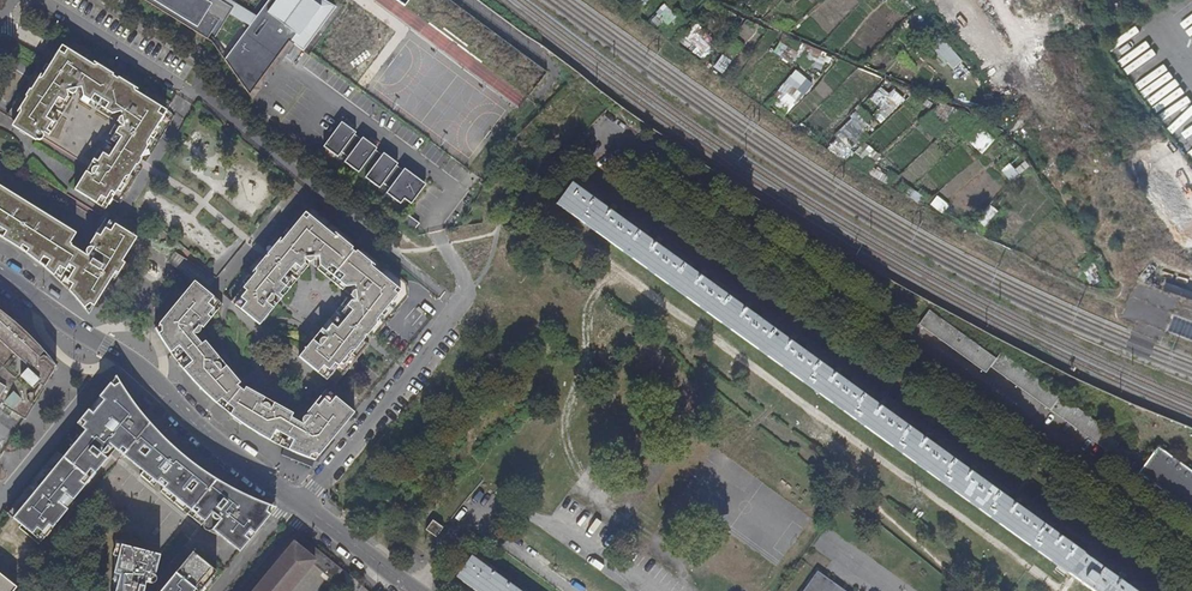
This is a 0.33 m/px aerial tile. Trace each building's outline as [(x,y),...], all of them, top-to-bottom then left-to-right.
[(209,34),(217,20),(222,23),(231,7),(227,5),(230,0),(234,2),(231,0),(154,0),(209,34)] [(256,10),(266,16),(256,29),(281,46),(295,26),(299,29),(294,38),(302,44),(334,1),(333,0),(264,0),(256,10)] [(649,16),(656,27),(666,22),(669,29),(678,23),(668,5),(649,16)] [(225,52),(250,86),(278,50),(245,25),(225,52)] [(953,68),(962,59),(935,32),(925,41),(953,68)] [(792,62),(797,50),(778,42),(773,54),(792,62)] [(42,129),(42,128),(44,125),(51,130),(61,113),(56,109),(55,110),(51,108),(55,102),(59,104),(58,105),(64,108),(68,103),(66,101),(69,97),(71,98),(72,95),(66,91),(68,89),(70,90),(72,91),(74,91),(75,90),(77,88),(77,85),(81,84),(83,89),(85,90),(82,96),(84,98),(86,96),(90,99),(89,101),(93,103),(110,75),(92,64),(94,62),(62,43),(43,73),(35,68),(8,113),(43,135),(44,133),(44,131),(42,129)] [(798,103),(812,83),(793,69),(772,98),(779,103),(785,94),(798,103)] [(117,79),(110,75),(93,103),(99,107),(117,79)] [(135,91),(117,79),(99,107),(103,110),(104,108),(109,111),(108,113),(111,115),(115,108),(118,110),(122,109),(123,114),(121,115),(120,116),(120,119),(120,121),(121,121),(122,122),(125,122),(122,126),(116,122),(114,125),(116,126),(113,131),(111,129),(107,135),(113,139),(114,138),(118,141),(139,153),(168,107),(137,88),(135,91)] [(284,83),(272,97),(283,107),(295,93),(284,83)] [(880,87),(870,98),(888,115),(908,94),(897,84),(888,94),(880,87)] [(56,109),(61,113),(64,108),(58,105),(56,109)] [(419,177),(336,114),(319,135),(331,145),(335,140),(343,147),(339,152),(352,161),(356,157),(363,163),(359,168),(374,179),(377,174),(383,179),(380,183),(394,194),(398,190),(405,195),(419,177)] [(848,118),(830,152),(847,160),(865,126),(848,118)] [(964,137),(980,154),(994,141),(978,123),(964,137)] [(111,143),(105,139),(94,157),(101,161),(100,164),(99,165),(98,164),(95,164),(93,166),(90,164),(75,187),(107,206),(118,187),(121,188),(126,181),(123,179),(135,159),(114,147),(110,144),(111,143)] [(135,159),(139,153),(118,141),(114,147),(135,159)] [(852,155),(859,166),(875,154),(868,144),(852,155)] [(1015,170),(1010,163),(1001,171),(1010,181),(1028,165),(1025,162),(1015,170)] [(89,311),(90,311),(78,296),(64,276),(49,257),(20,239),(38,211),(56,223),(55,225),(63,230),(61,234),(75,243),(82,232),(39,205),(0,182),(0,185),(29,203),(10,233),(0,226),(0,235),(14,243),(29,253),(37,260),(48,268),(59,278),(65,283),(73,292),(81,301),(89,311)] [(863,425),(1065,571),(1079,551),(865,396),(570,183),(556,203),(863,425)] [(10,233),(29,203),(0,185),(0,226),(10,233)] [(943,213),(949,204),(936,195),(930,205),(943,213)] [(349,251),(356,242),(313,205),(307,213),(299,206),(264,250),(299,279),(310,265),(327,279),(349,251)] [(413,214),(401,205),(394,214),(406,223),(413,214)] [(72,247),(74,244),(75,243),(61,234),(63,230),(55,225),(56,223),(38,211),(20,239),(49,257),(67,268),(77,251),(72,247)] [(95,303),(138,235),(113,220),(107,216),(90,242),(94,245),(94,246),(91,245),(90,245),(88,246),(87,248),(87,250),(88,251),(89,253),(88,253),(85,251),(69,276),(75,280),(73,282),(83,288),(81,290),(91,297),(89,300),(95,303)] [(406,285),(403,282),(376,259),(362,247),(354,256),(332,283),(349,297),(337,312),(364,334),(372,341),(408,299),(406,285)] [(332,283),(354,256),(349,251),(327,279),(332,283)] [(260,254),(225,298),(259,326),(295,284),(260,254)] [(175,362),(199,341),(196,338),(223,304),(221,302),(196,281),(154,331),(163,346),(175,362)] [(994,356),(928,309),(918,322),(984,370),(988,365),(994,356)] [(360,339),(364,334),(337,312),(333,317),(360,339)] [(2,313),(0,316),(0,402),(23,417),(55,367),(47,358),(40,350),(27,336),(11,322),(2,313)] [(356,360),(368,346),(360,339),(333,317),(298,358),(326,382),(328,379),(335,385),(345,373),(337,367),(349,355),(356,360)] [(178,366),(203,344),(199,341),(175,362),(178,366)] [(195,385),(216,404),(240,383),(203,344),(178,366),(186,375),(195,385)] [(345,373),(356,360),(349,355),(337,367),(345,373)] [(116,379),(115,375),(114,375),(86,414),(11,517),(39,540),(66,508),(59,503),(59,502),(62,502),(63,502),(65,502),(66,501),(66,500),(66,498),(65,495),(65,494),(72,500),(83,485),(78,480),(82,475),(88,480),(89,477),(84,473),(87,469),(93,473),(105,458),(100,453),(101,452),(102,452),(104,453),(105,452),(107,451),(108,450),(109,448),(108,446),(108,444),(107,443),(109,442),(141,470),(137,475),(198,525),(201,523),(202,523),(202,524),(201,525),(201,526),(202,528),(203,529),(206,531),(207,531),(212,533),(215,534),(216,535),(236,552),(274,506),(269,506),(262,504),(258,502),(247,497),(241,495),(232,490),(226,486),(220,483),(215,480),(201,471),(195,467),(187,460),(180,454),(166,441),(155,431),(145,419),(140,413),(129,399),(120,386),(116,379)] [(216,404),(230,415),(233,410),(246,388),(240,383),(216,404)] [(233,410),(230,415),(242,424),(253,432),(274,443),(290,418),(246,388),(233,410)] [(291,451),(314,460),(333,437),(330,435),(349,411),(324,390),(297,423),(295,421),(278,445),(291,451)] [(330,435),(333,437),(352,414),(349,411),(330,435)] [(274,443),(278,445),(295,421),(290,418),(274,443)] [(1155,445),(1135,472),(1144,479),(1142,481),(1149,486),(1151,484),(1191,513),(1191,473),(1155,445)] [(440,528),(430,520),(423,529),(433,537),(440,528)] [(340,570),(298,535),(291,543),(312,560),(310,563),(331,580),(340,570)] [(144,580),(145,581),(147,582),(149,581),(151,581),(152,579),(153,577),(151,575),(149,573),(152,565),(154,566),(157,554),(111,542),(108,590),(140,590),(144,580)] [(251,590),(286,590),(310,563),(312,560),(291,543),(251,590)] [(1083,554),(1089,558),(1097,548),(1090,543),(1083,554)] [(217,574),(189,551),(155,590),(204,590),(217,574)] [(1075,578),(1093,590),(1135,590),(1089,558),(1083,554),(1079,551),(1065,571),(1068,573),(1075,578)] [(455,576),(475,590),(517,590),(469,556),(455,576)] [(18,579),(0,566),(0,590),(10,590),(18,579)] [(816,571),(802,590),(845,590),(816,571)] [(1075,578),(1068,573),(1058,588),(1056,590),(1066,590),(1075,578)]
